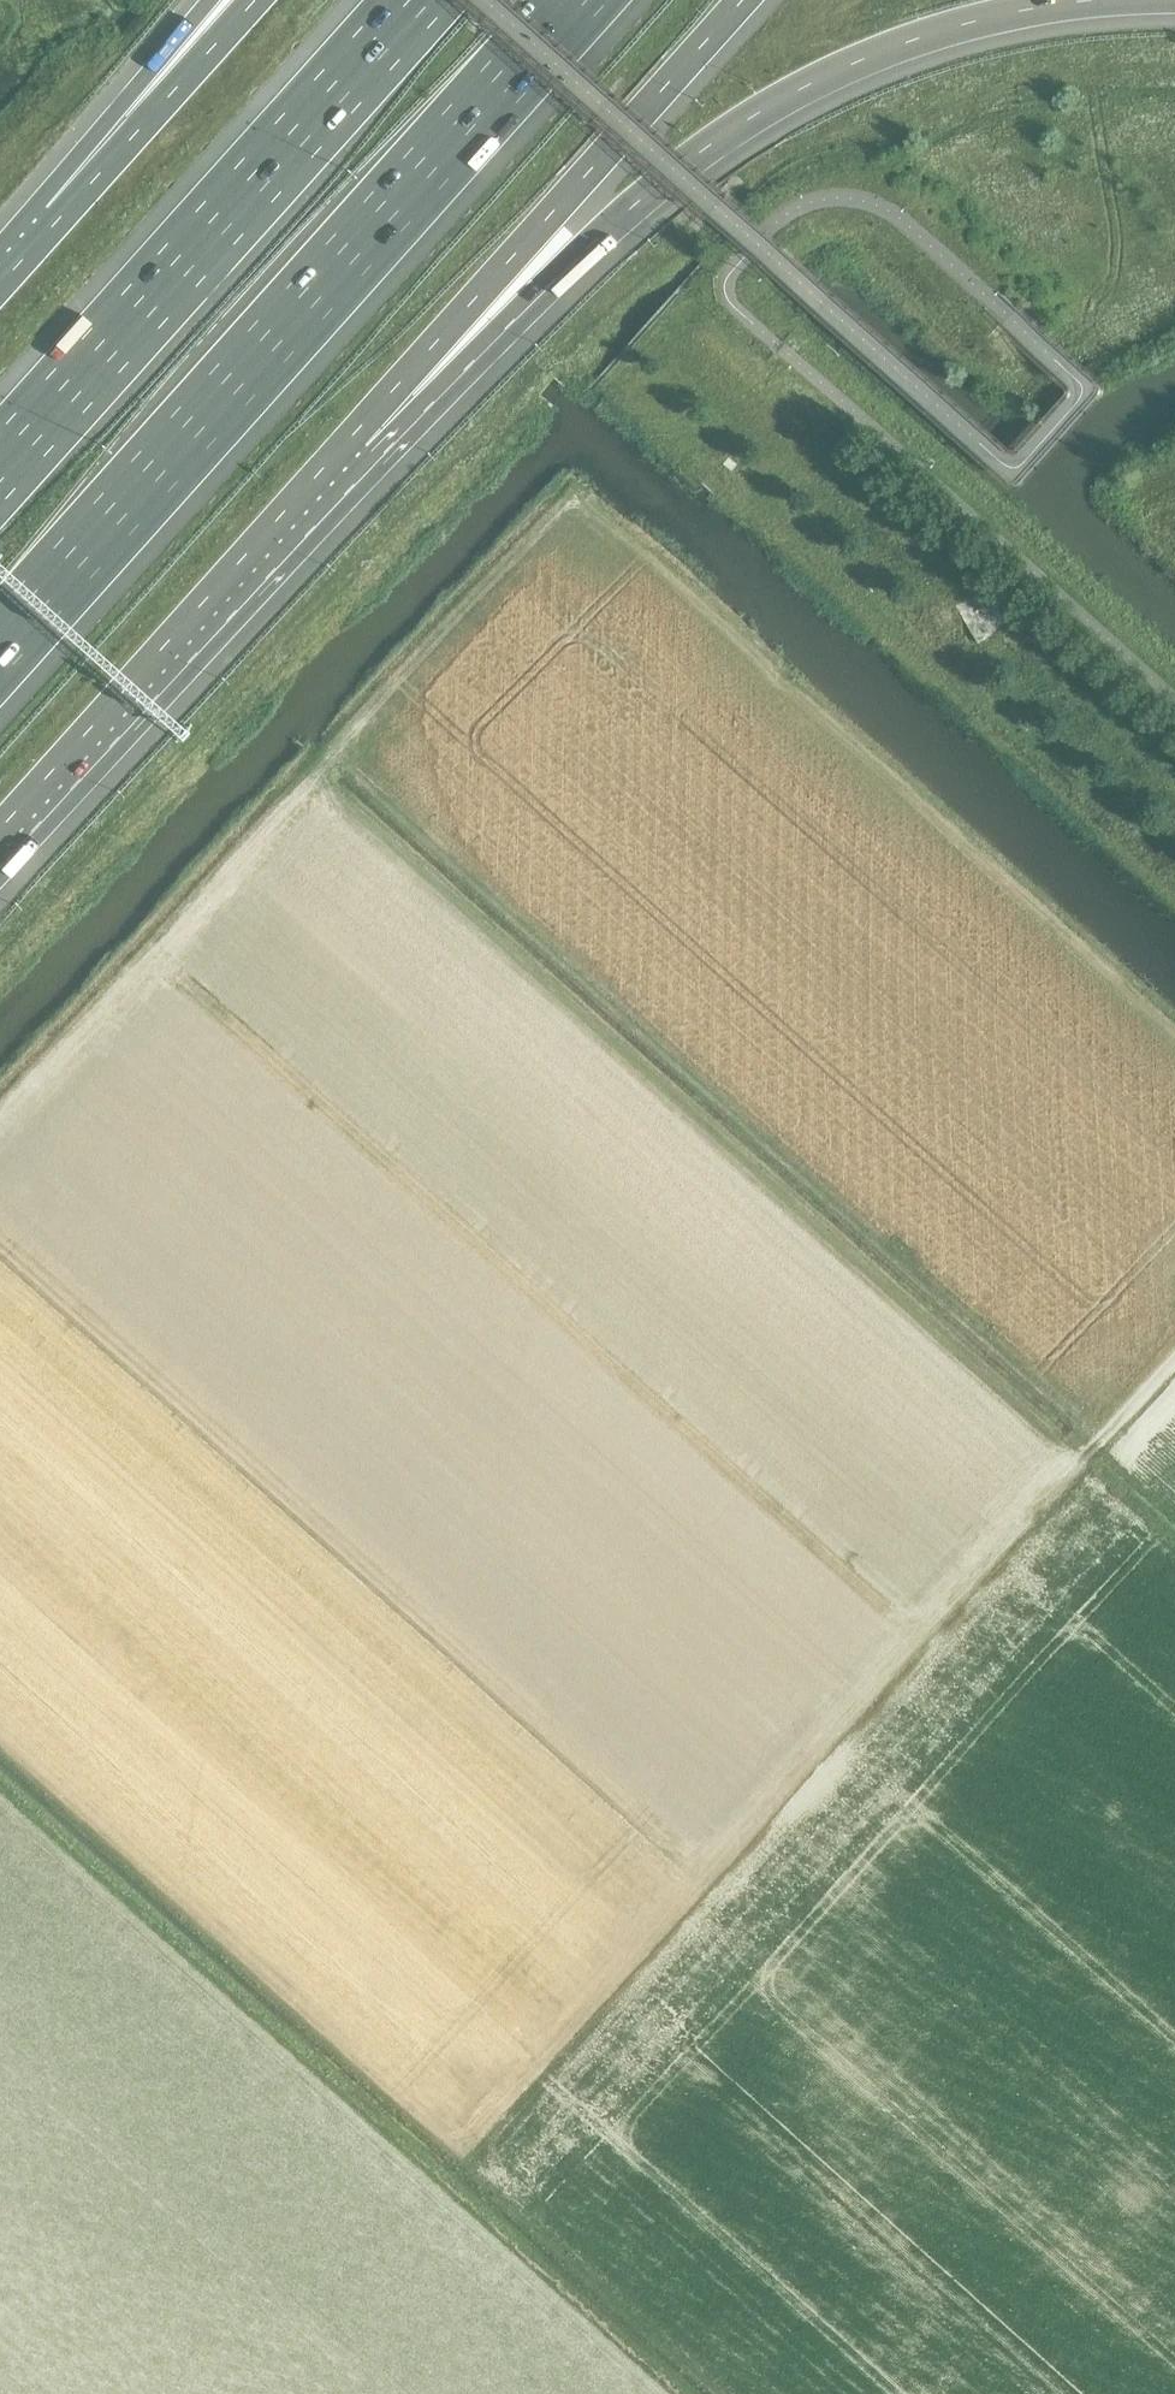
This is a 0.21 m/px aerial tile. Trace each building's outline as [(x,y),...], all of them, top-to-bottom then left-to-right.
[(956,604),(968,625),(978,642),(991,635),(993,634),(1007,626),(1009,625),(1003,616),(1002,613),(987,587),(980,590),(977,592),(961,601),(956,604)]
